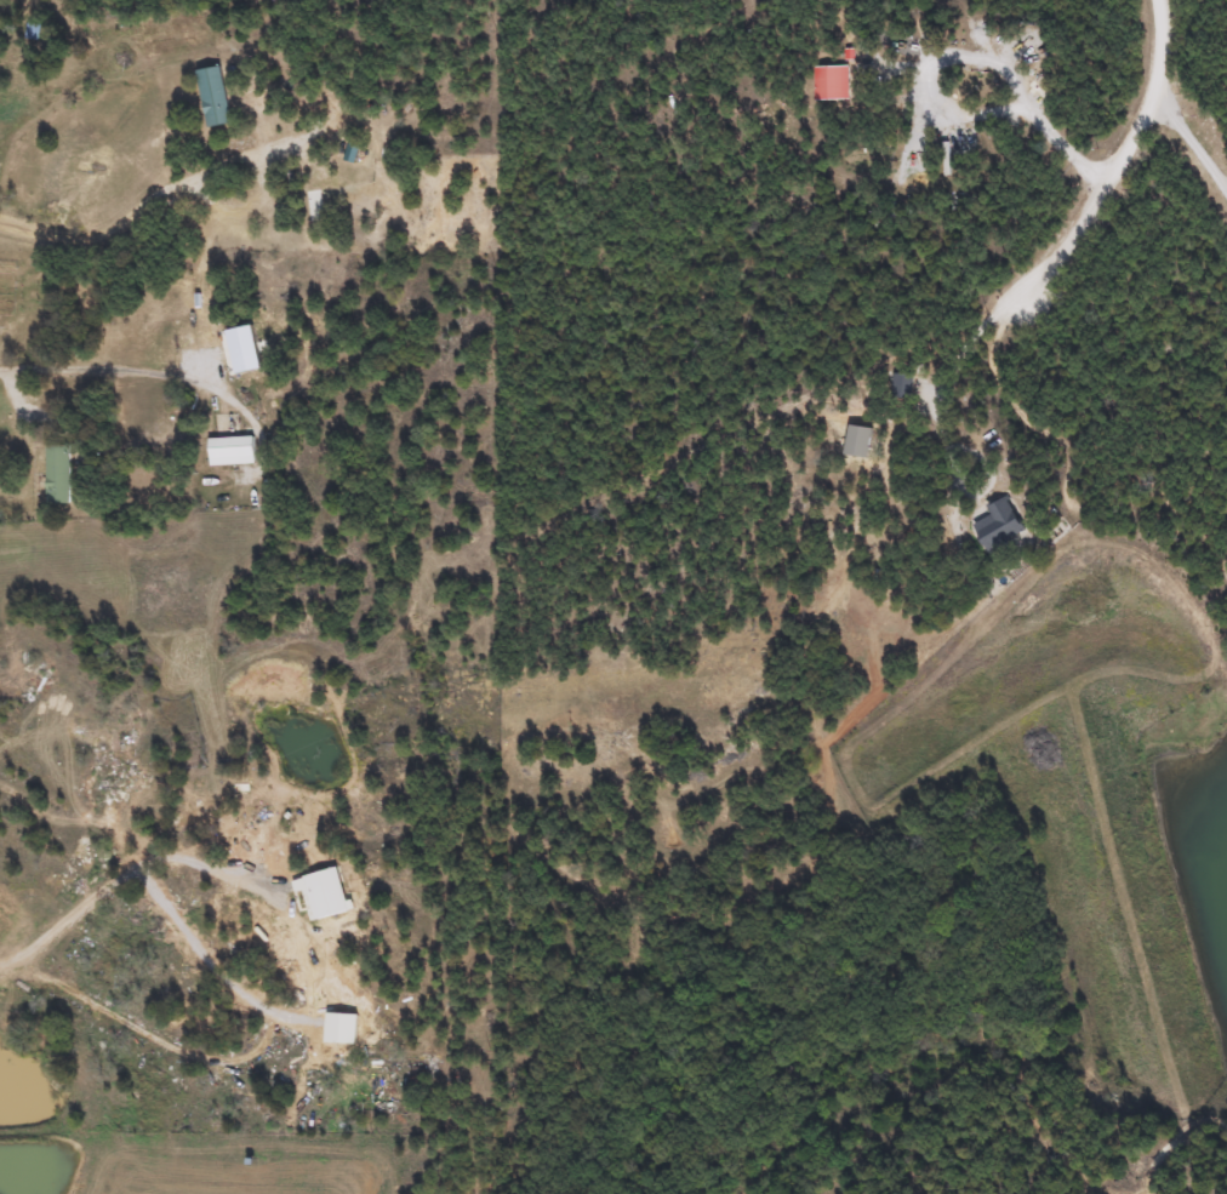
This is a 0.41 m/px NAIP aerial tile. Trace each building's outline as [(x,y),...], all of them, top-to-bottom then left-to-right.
[(207,128),(230,124),(219,65),(196,70),(207,128)] [(909,397),(909,374),(892,375),(892,398),(909,397)] [(253,464),(253,438),(209,438),(209,465),(253,464)] [(68,504),(68,445),(45,445),(45,504),(68,504)] [(986,505),(991,516),(974,524),(986,550),(1022,535),(1006,496),(986,505)] [(316,838),(293,846),(290,834),(313,827),(316,838)]
